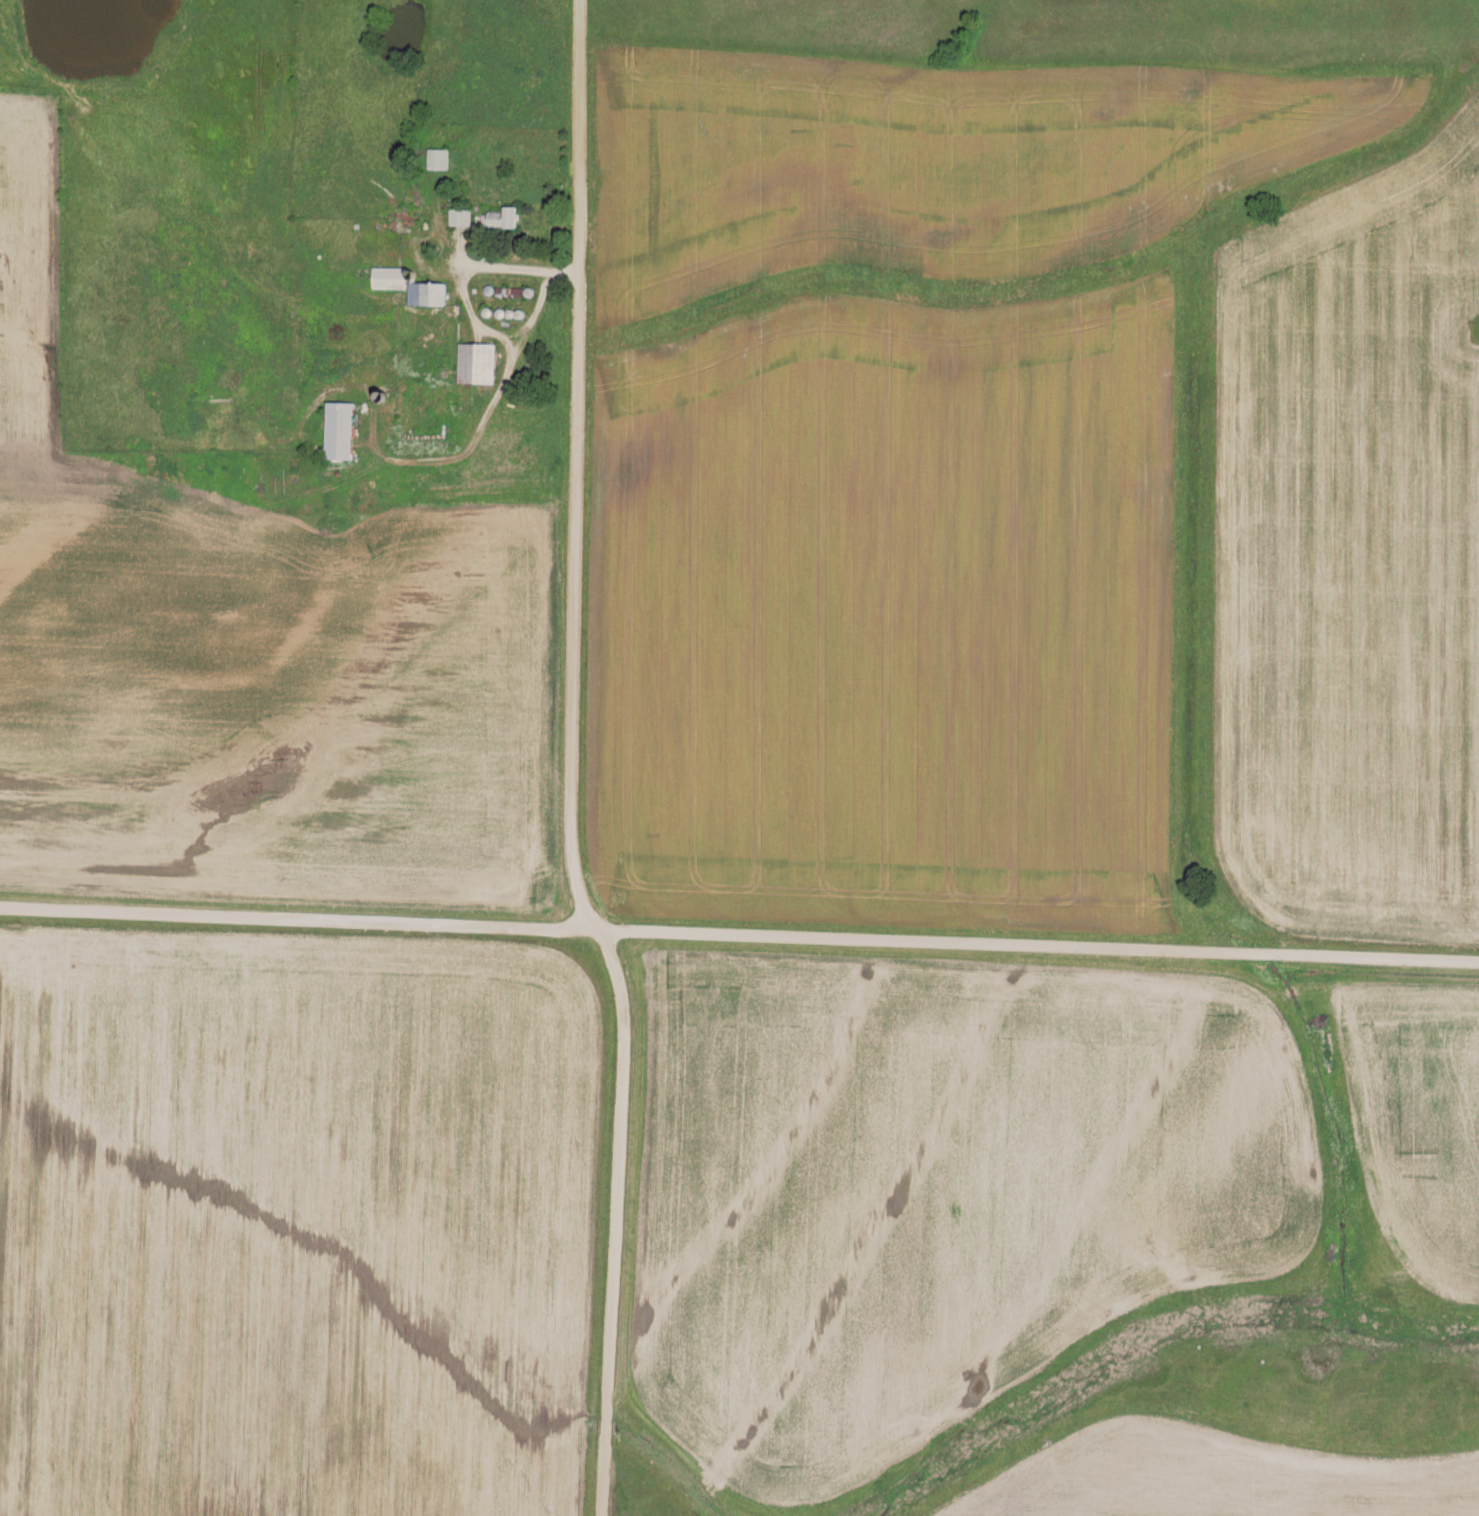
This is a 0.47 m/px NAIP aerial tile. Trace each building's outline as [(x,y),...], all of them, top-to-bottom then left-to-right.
[(447,167),(448,147),(430,147),(429,166),(447,167)] [(474,207),(452,207),(452,223),(474,223),(474,207)] [(521,208),(483,209),(483,225),(521,224),(521,208)] [(376,286),(410,287),(410,302),(452,303),(452,281),(411,280),(411,265),(376,265),(376,286)] [(499,341),(461,341),(460,381),(499,381),(499,341)] [(358,457),(359,400),(329,400),(327,456),(358,457)]
